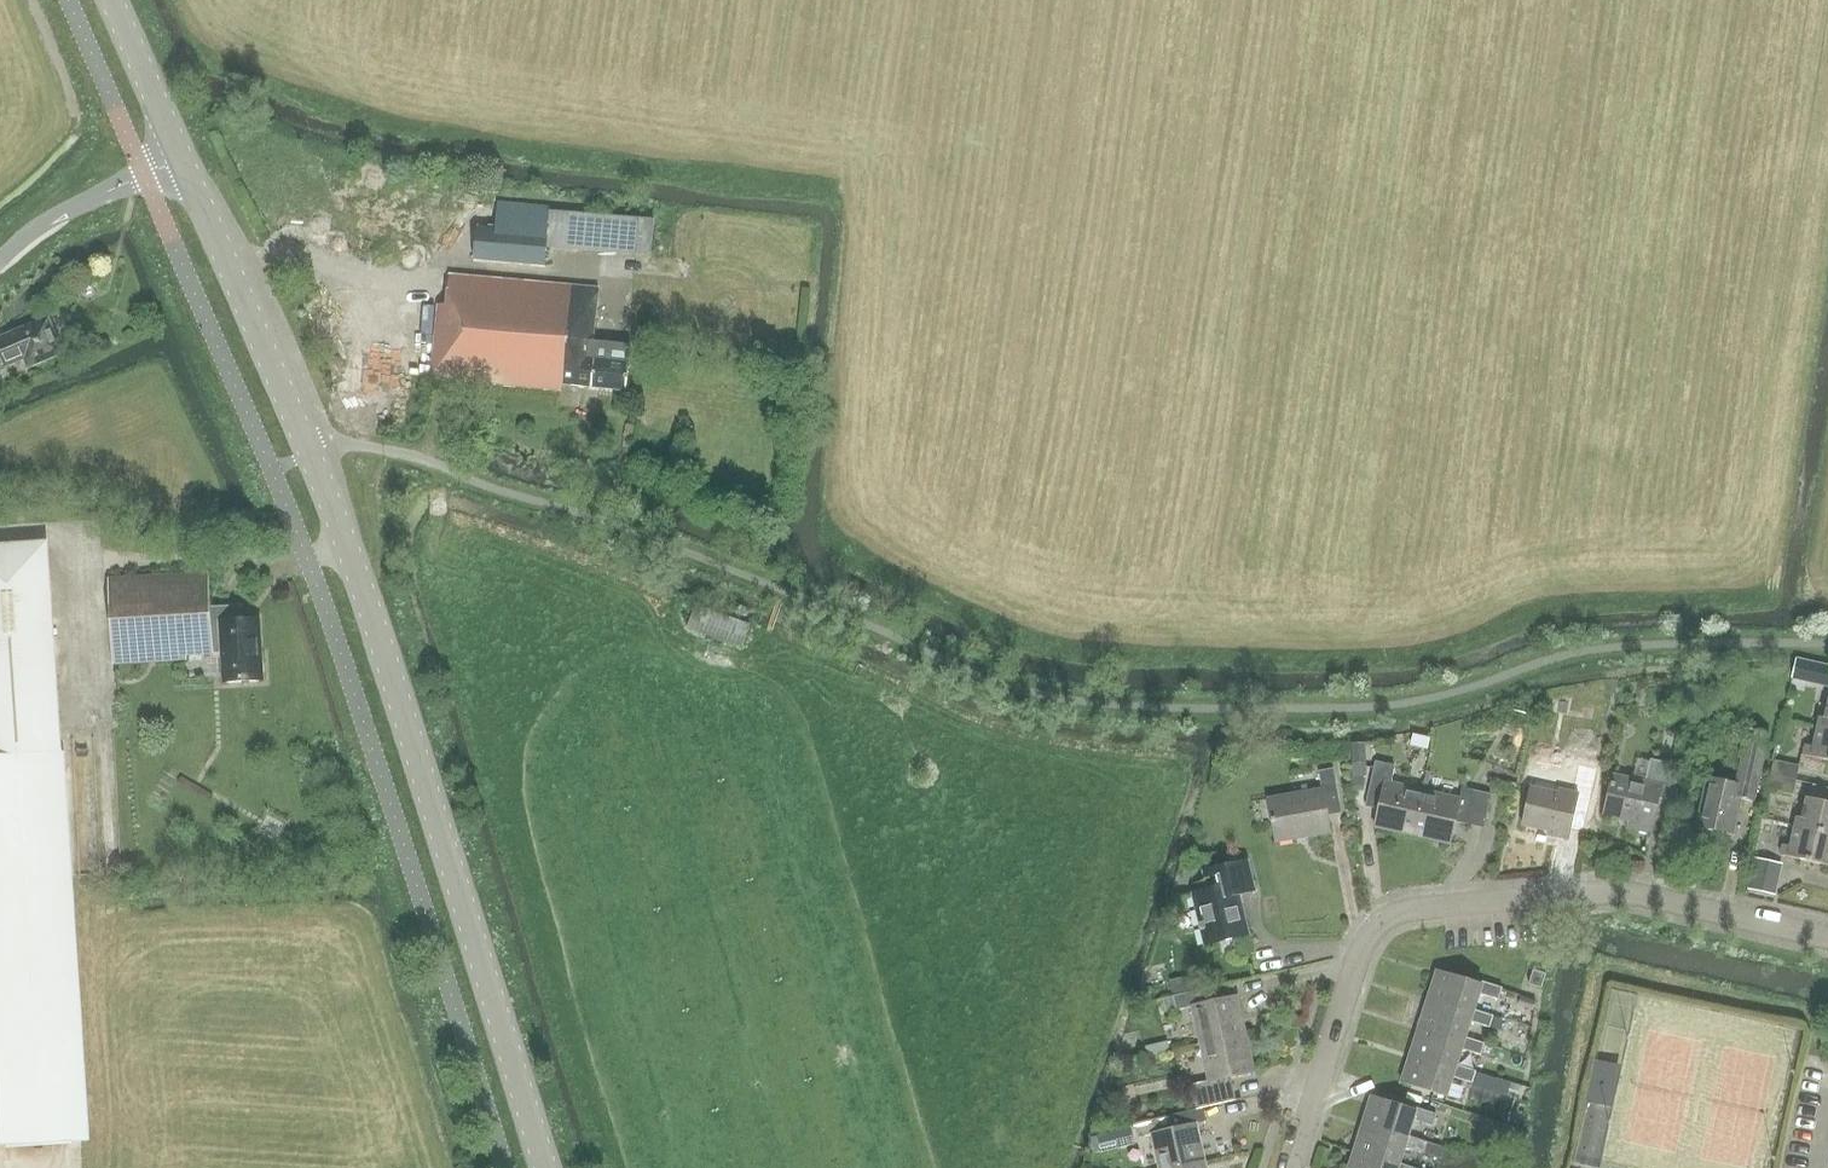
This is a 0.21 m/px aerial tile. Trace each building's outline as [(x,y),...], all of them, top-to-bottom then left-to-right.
[(652,257),(656,223),(548,213),(549,206),(498,201),(497,226),(488,225),(488,228),(477,227),(475,261),(544,267),(546,248),(604,253),(652,257)] [(593,342),(599,290),(450,276),(447,305),(439,304),(432,377),(561,390),(562,384),(627,391),(632,345),(593,342)] [(61,352),(48,321),(0,342),(0,354),(5,366),(26,357),(30,365),(61,352)] [(82,1141),(83,1141),(49,577),(47,547),(0,550),(0,1146),(82,1141)] [(109,579),(114,664),(188,660),(188,656),(201,656),(201,659),(223,658),(224,683),(228,683),(229,687),(260,686),(260,681),(265,681),(262,619),(238,620),(237,606),(211,607),(209,573),(109,579)] [(743,646),(750,626),(696,606),(688,627),(743,646)] [(1827,684),(1827,666),(1811,663),(1807,679),(1827,684)] [(1827,729),(1827,706),(1825,719),(1819,718),(1817,727),(1827,729)] [(1512,722),(1527,727),(1530,715),(1515,711),(1512,722)] [(1817,727),(1812,747),(1806,745),(1804,755),(1827,761),(1827,729),(1817,727)] [(1755,801),(1770,735),(1749,730),(1736,785),(1708,779),(1697,826),(1734,834),(1742,798),(1755,801)] [(1362,762),(1361,742),(1351,743),(1352,762),(1362,762)] [(1673,801),(1681,767),(1651,759),(1650,763),(1646,783),(1614,776),(1605,816),(1630,821),(1628,827),(1651,833),(1658,798),(1673,801)] [(1772,775),(1797,780),(1800,767),(1775,761),(1772,775)] [(1413,835),(1423,790),(1392,783),(1396,766),(1376,762),(1367,802),(1380,805),(1375,826),(1413,835)] [(1276,842),(1331,832),(1328,816),(1343,813),(1334,768),(1319,771),(1323,789),(1269,799),(1276,842)] [(1793,795),(1797,780),(1772,775),(1769,789),(1793,795)] [(1588,818),(1596,784),(1582,780),(1579,793),(1559,788),(1560,786),(1549,784),(1548,791),(1532,787),(1523,825),(1549,831),(1548,835),(1568,840),(1574,813),(1588,818)] [(1460,799),(1423,790),(1413,835),(1450,844),(1455,822),(1469,825),(1476,791),(1463,788),(1460,799)] [(1827,834),(1827,802),(1807,798),(1802,819),(1796,817),(1794,826),(1827,834)] [(1794,826),(1789,846),(1783,845),(1781,855),(1827,866),(1827,834),(1794,826)] [(1776,895),(1783,864),(1778,863),(1753,858),(1746,888),(1776,895)] [(1206,946),(1249,935),(1239,894),(1255,890),(1248,861),(1219,867),(1221,875),(1208,879),(1211,889),(1193,894),(1206,946)] [(1437,970),(1428,999),(1474,1013),(1475,1010),(1480,994),(1499,1000),(1503,988),(1483,982),(1482,984),(1437,970)] [(1542,988),(1547,974),(1534,970),(1530,984),(1542,988)] [(1172,985),(1174,996),(1189,993),(1187,982),(1172,985)] [(1237,996),(1214,1001),(1211,988),(1174,996),(1177,1010),(1193,1007),(1201,1044),(1246,1034),(1237,996)] [(1533,1010),(1536,1001),(1523,997),(1519,1006),(1533,1010)] [(1465,1041),(1466,1038),(1471,1022),(1490,1028),(1494,1016),(1475,1010),(1474,1013),(1428,999),(1419,1026),(1465,1041)] [(1503,1019),(1494,1016),(1490,1028),(1500,1031),(1503,1019)] [(1456,1069),(1457,1065),(1462,1049),(1481,1055),(1485,1044),(1466,1038),(1465,1041),(1419,1026),(1411,1054),(1456,1069)] [(1191,1085),(1197,1109),(1237,1100),(1232,1077),(1255,1072),(1246,1034),(1201,1044),(1209,1081),(1191,1085)] [(1148,1056),(1159,1053),(1157,1044),(1146,1047),(1148,1056)] [(1184,1055),(1189,1071),(1206,1066),(1201,1050),(1184,1055)] [(1402,1082),(1447,1097),(1454,1077),(1473,1083),(1476,1071),(1457,1065),(1456,1069),(1411,1054),(1402,1082)] [(1596,1061),(1588,1099),(1604,1103),(1612,1064),(1596,1061)] [(1473,1083),(1472,1085),(1507,1096),(1511,1083),(1476,1071),(1473,1083)] [(1408,1138),(1409,1135),(1415,1119),(1434,1125),(1437,1114),(1417,1107),(1416,1110),(1372,1096),(1363,1124),(1408,1138)] [(1160,1167),(1176,1167),(1205,1161),(1197,1124),(1174,1129),(1171,1115),(1136,1123),(1139,1137),(1152,1134),(1160,1167)] [(1502,1141),(1507,1125),(1485,1118),(1480,1133),(1502,1141)] [(1428,1141),(1409,1135),(1408,1138),(1363,1124),(1354,1152),(1400,1166),(1401,1163),(1406,1147),(1425,1153),(1428,1141)] [(1131,1128),(1092,1137),(1096,1153),(1135,1144),(1131,1128)] [(1428,1141),(1425,1153),(1439,1158),(1443,1146),(1428,1141)] [(1401,1163),(1400,1166),(1354,1152),(1349,1167),(1417,1167),(1401,1163)]
